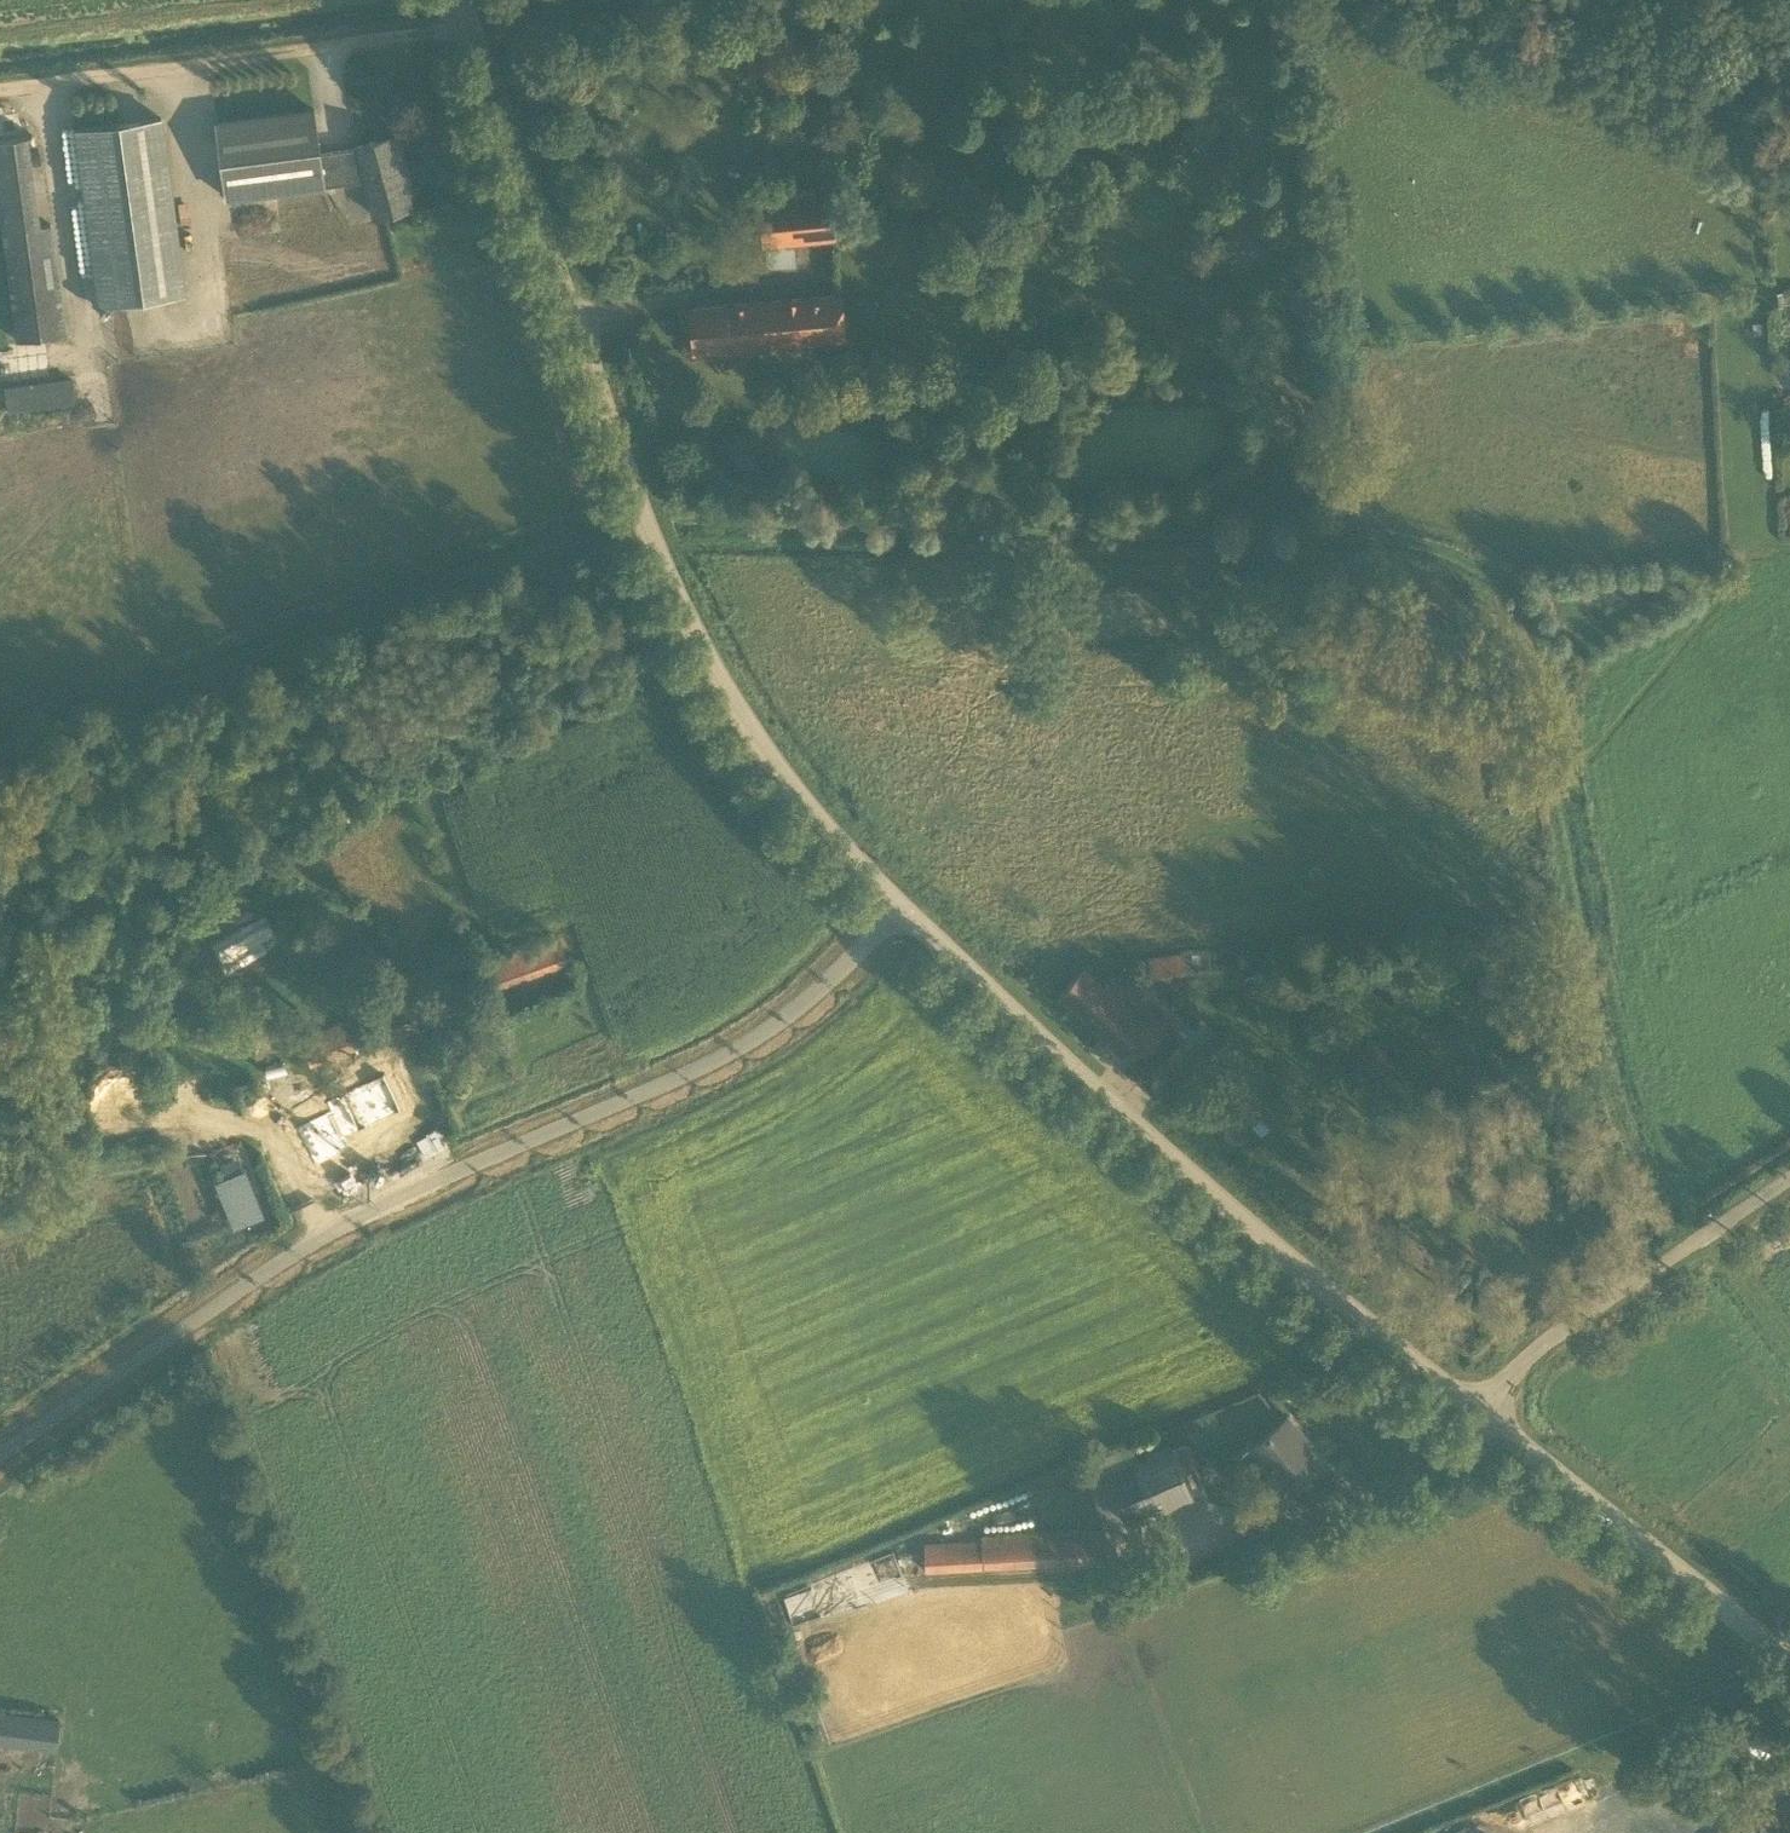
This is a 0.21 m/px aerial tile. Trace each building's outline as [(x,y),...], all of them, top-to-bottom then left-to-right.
[(873,17),(902,0),(864,0),(873,17)] [(326,187),(326,184),(368,180),(379,217),(412,206),(403,174),(408,173),(397,134),(357,146),(357,148),(324,153),(316,108),(215,121),(226,200),(326,187)] [(76,126),(100,305),(188,293),(164,115),(76,126)] [(27,138),(0,141),(0,213),(18,341),(67,334),(51,225),(40,227),(27,138)] [(829,196),(815,198),(775,202),(759,203),(763,242),(833,235),(829,196)] [(794,249),(771,250),(772,264),(795,263),(794,249)] [(694,351),(844,337),(841,295),(691,309),(694,351)] [(76,403),(73,379),(5,387),(8,412),(76,403)] [(501,988),(569,964),(558,935),(490,959),(501,988)] [(1151,975),(1184,971),(1181,952),(1149,956),(1151,975)] [(1101,985),(1083,967),(1058,993),(1121,1052),(1130,1041),(1145,1054),(1161,1037),(1168,1028),(1111,975),(1101,985)] [(329,1107),(294,1121),(311,1162),(336,1151),(336,1149),(341,1147),(342,1148),(348,1146),(342,1134),(398,1110),(382,1073),(325,1097),(329,1107)] [(269,1097),(272,1112),(312,1103),(309,1087),(269,1097)] [(244,1169),(215,1181),(233,1226),(262,1213),(244,1169)] [(1292,1491),(1323,1464),(1298,1435),(1302,1431),(1288,1415),(1253,1446),(1292,1491)] [(1194,1500),(1194,1498),(1172,1447),(1171,1445),(1137,1459),(1105,1473),(1128,1528),(1194,1500)] [(926,1571),(1105,1562),(1104,1530),(982,1536),(983,1540),(925,1543),(926,1571)]
